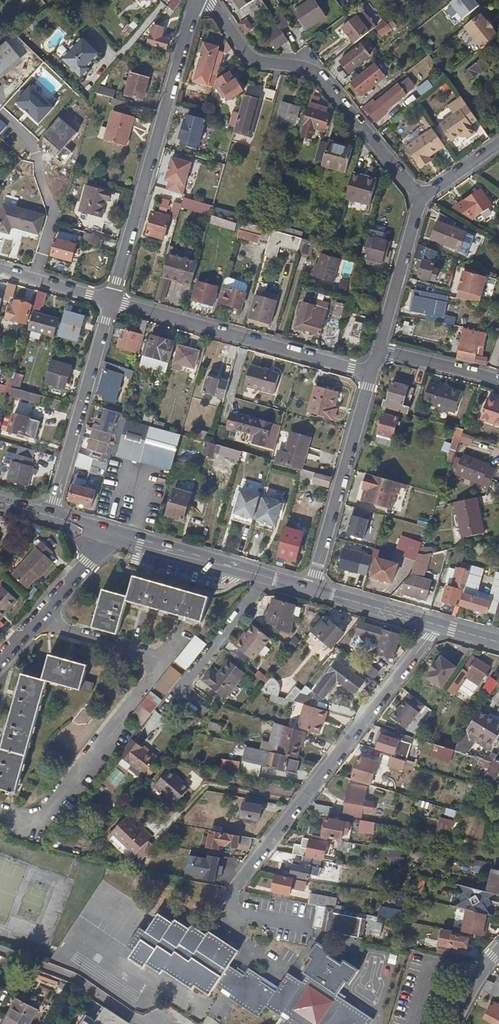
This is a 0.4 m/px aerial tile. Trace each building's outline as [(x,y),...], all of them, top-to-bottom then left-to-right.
[(242,8),(254,0),(236,0),(242,8)] [(296,9),(308,25),(324,14),(314,0),(310,0),(296,9)] [(476,0),(451,0),(450,1),(463,17),(479,4),(476,0)] [(308,25),(296,9),(293,11),(306,31),(326,18),(324,14),(308,25)] [(487,21),(480,12),(464,25),(482,47),(498,34),(493,27),(493,26),(488,20),(487,21)] [(275,17),(280,25),(285,33),(290,30),(290,24),(287,20),(284,16),(280,14),(275,17)] [(351,20),(364,37),(370,32),(358,16),(357,16),(351,20)] [(240,23),(246,33),(254,28),(248,18),(240,23)] [(364,37),(351,20),(342,28),(355,44),(364,37)] [(154,24),(148,42),(166,47),(168,41),(161,39),(164,27),(154,24)] [(285,33),(280,25),(268,33),(278,47),(289,39),(285,33)] [(104,50),(86,32),(63,56),(84,76),(94,65),(91,61),(94,58),(96,59),(104,50)] [(6,40),(0,46),(0,79),(23,61),(6,40)] [(228,42),(224,53),(232,49),(228,42)] [(206,43),(198,70),(213,74),(220,47),(206,43)] [(362,45),(341,62),(346,68),(351,65),(355,70),(371,57),(362,45)] [(463,75),(468,82),(478,74),(480,76),(483,74),(481,72),(488,67),(482,60),(463,75)] [(132,71),(125,93),(142,98),(149,76),(132,71)] [(376,84),(364,71),(351,82),(362,95),(367,91),(369,93),(373,89),(371,87),(376,84)] [(228,95),(231,100),(245,91),(239,83),(236,84),(228,73),(218,80),(216,86),(221,88),(221,90),(225,97),(228,95)] [(422,96),(433,87),(428,82),(418,91),(422,96)] [(377,103),(374,99),(363,109),(368,115),(370,113),(375,119),(407,94),(400,84),(377,103)] [(97,91),(112,96),(114,96),(116,89),(100,85),(98,87),(97,91)] [(278,94),(248,85),(240,113),(236,128),(234,133),(251,138),(261,99),(276,103),(278,94)] [(30,86),(16,103),(38,122),(53,105),(30,86)] [(114,96),(112,96),(111,101),(124,105),(125,103),(130,104),(131,101),(114,96)] [(314,97),(311,104),(319,107),(321,100),(314,97)] [(282,103),(275,124),(280,125),(282,121),(295,126),(300,108),(282,103)] [(319,107),(311,104),(308,112),(300,141),(306,143),(309,131),(323,135),(329,115),(324,113),(325,108),(319,107)] [(478,120),(468,105),(440,126),(452,142),(464,133),(469,139),(478,132),(472,124),(478,120)] [(135,115),(114,109),(109,127),(106,138),(127,145),(135,115)] [(231,127),(236,128),(240,113),(236,112),(231,127)] [(205,119),(189,114),(188,121),(185,120),(180,140),(183,140),(181,146),(197,150),(204,125),(205,119)] [(77,132),(59,118),(43,137),(61,151),(56,157),(63,163),(71,152),(65,147),(77,132)] [(205,125),(204,125),(197,150),(198,150),(205,125)] [(447,146),(434,129),(408,149),(423,170),(431,164),(428,160),(431,158),(447,146)] [(339,146),(328,143),(322,166),(345,172),(352,148),(340,144),(339,146)] [(271,153),(262,150),(257,171),(265,174),(271,153)] [(193,163),(174,158),(168,180),(172,182),(169,190),(183,194),(193,163)] [(377,180),(353,173),(346,198),(370,204),(377,180)] [(113,191),(91,185),(88,193),(84,191),(78,209),(83,211),(82,226),(100,231),(102,221),(103,217),(102,217),(104,208),(102,207),(104,199),(110,201),(113,191)] [(456,206),(473,217),(492,203),(481,188),(456,206)] [(183,198),(182,209),(211,213),(212,202),(183,198)] [(171,201),(164,199),(160,213),(155,211),(149,234),(165,238),(171,216),(167,215),(171,201)] [(5,203),(0,222),(0,229),(11,232),(13,225),(40,233),(45,215),(5,203)] [(439,222),(433,239),(460,251),(467,233),(455,229),(457,223),(440,212),(437,221),(439,222)] [(214,215),(213,222),(231,227),(232,221),(214,215)] [(268,242),(269,240),(272,229),(261,226),(243,221),(238,236),(268,244),(268,242)] [(302,238),(304,232),(289,228),(287,234),(302,238)] [(383,232),(370,228),(362,255),(387,263),(391,250),(385,249),(387,241),(381,239),(383,232)] [(287,234),(272,229),(269,240),(291,246),(290,248),(299,251),(302,238),(287,234)] [(338,234),(335,243),(342,245),(345,236),(338,234)] [(58,237),(54,253),(72,258),(76,243),(58,237)] [(302,238),(299,251),(298,252),(311,256),(313,248),(315,242),(302,238)] [(439,252),(419,244),(415,257),(422,259),(421,267),(423,268),(421,276),(432,280),(439,252)] [(192,283),(199,261),(171,252),(158,298),(163,300),(170,277),(192,283)] [(322,253),(319,264),(317,270),(314,269),(312,276),(334,283),(341,258),(322,253)] [(457,297),(482,302),(488,272),(463,267),(457,297)] [(382,276),(360,270),(359,275),(380,281),(382,276)] [(231,277),(226,279),(220,302),(242,308),(249,285),(247,281),(231,277)] [(16,283),(8,281),(4,296),(9,298),(11,292),(13,292),(16,283)] [(201,303),(210,305),(212,306),(218,287),(199,281),(193,300),(201,303)] [(278,294),(259,289),(258,288),(250,317),(270,323),(278,294)] [(44,304),(48,292),(39,289),(33,310),(35,311),(30,328),(52,334),(51,337),(54,338),(59,318),(39,312),(41,306),(44,304)] [(449,296),(417,289),(416,295),(413,311),(428,314),(427,320),(444,323),(449,296)] [(9,306),(6,317),(25,322),(31,304),(15,299),(12,307),(9,306)] [(300,318),(297,327),(321,334),(327,309),(303,302),(298,317),(300,318)] [(347,309),(345,317),(349,318),(342,340),(358,345),(365,323),(355,320),(357,312),(347,309)] [(83,317),(66,312),(60,333),(77,338),(83,317)] [(270,323),(250,317),(249,321),(270,326),(270,323)] [(349,318),(345,317),(339,339),(342,340),(349,318)] [(150,320),(144,319),(140,333),(127,329),(125,337),(121,336),(119,346),(137,352),(142,334),(146,335),(150,320)] [(479,346),(482,333),(464,329),(460,342),(479,346)] [(496,337),(482,333),(479,346),(460,342),(456,357),(475,362),(476,359),(487,362),(489,353),(484,351),(486,346),(493,348),(496,337)] [(148,339),(144,354),(163,360),(169,339),(153,335),(152,340),(148,339)] [(179,344),(175,361),(194,367),(198,349),(179,344)] [(118,371),(121,364),(106,360),(104,369),(107,370),(101,393),(108,396),(108,398),(116,401),(124,373),(118,371)] [(70,366),(52,361),(46,381),(64,386),(70,366)] [(129,367),(121,364),(118,371),(124,373),(134,376),(136,369),(129,367)] [(245,384),(275,393),(280,374),(251,365),(245,384)] [(16,372),(12,386),(25,389),(28,376),(16,372)] [(224,397),(229,380),(211,375),(206,392),(224,397)] [(386,400),(384,407),(409,414),(411,407),(404,405),(409,386),(394,381),(389,401),(386,400)] [(434,406),(434,408),(456,414),(463,390),(441,384),(440,386),(430,383),(424,403),(434,406)] [(317,385),(309,411),(334,419),(338,409),(334,407),(339,392),(317,385)] [(25,389),(12,386),(9,393),(30,399),(29,402),(39,405),(42,394),(25,389)] [(489,400),(481,420),(498,427),(498,404),(489,400)] [(17,410),(29,413),(31,405),(19,402),(17,410)] [(10,428),(35,436),(41,419),(15,411),(10,428)] [(138,422),(143,423),(144,417),(130,413),(128,419),(130,420),(138,422)] [(275,449),(281,426),(241,414),(240,415),(232,413),(228,426),(255,434),(253,442),(275,449)] [(385,414),(377,442),(390,446),(399,418),(385,414)] [(128,419),(122,417),(118,433),(117,438),(123,440),(130,420),(128,419)] [(458,428),(464,430),(468,419),(462,417),(458,428)] [(96,427),(113,432),(115,423),(98,418),(96,427)] [(153,426),(143,423),(138,422),(137,426),(146,428),(140,453),(146,455),(153,426)] [(182,435),(153,426),(146,455),(143,464),(172,472),(174,464),(178,449),(182,435)] [(110,442),(113,432),(96,427),(93,437),(110,442)] [(196,428),(194,436),(204,440),(207,432),(196,428)] [(463,435),(464,430),(458,428),(453,443),(447,441),(443,451),(449,453),(447,459),(453,461),(463,435)] [(280,450),(276,461),(303,469),(312,437),(292,431),(286,449),(285,452),(282,451),(280,450)] [(110,443),(110,442),(93,437),(90,447),(96,449),(95,452),(99,454),(100,451),(108,453),(112,454),(114,446),(115,444),(110,443)] [(115,444),(114,446),(135,452),(137,447),(116,441),(115,443),(115,444)] [(210,442),(207,442),(204,455),(214,458),(218,445),(210,442)] [(112,454),(110,462),(131,468),(135,452),(114,446),(112,454)] [(243,452),(222,446),(220,454),(240,460),(243,452)] [(79,458),(94,462),(95,457),(86,454),(80,453),(79,458)] [(12,460),(6,480),(27,487),(33,466),(30,465),(32,458),(17,454),(15,461),(12,460)] [(493,480),(497,471),(489,468),(490,466),(464,455),(456,475),(482,485),(481,488),(489,491),(493,480)] [(92,470),(94,462),(79,458),(76,465),(92,470)] [(333,477),(312,471),(310,480),(330,486),(333,477)] [(403,483),(368,473),(365,482),(369,483),(367,490),(364,501),(393,510),(397,495),(400,493),(402,487),(403,483)] [(71,500),(82,503),(87,487),(85,487),(86,484),(83,483),(82,486),(75,484),(71,500)] [(96,490),(87,487),(82,503),(92,506),(96,490)] [(186,520),(194,493),(178,487),(169,514),(186,520)] [(235,513),(254,519),(260,497),(242,491),(235,513)] [(260,497),(254,519),(256,519),(262,497),(260,497)] [(256,519),(258,520),(265,498),(262,497),(256,519)] [(283,504),(265,498),(258,520),(277,526),(283,504)] [(484,535),(478,499),(455,503),(462,540),(484,535)] [(364,539),(372,512),(356,507),(348,534),(364,539)] [(254,519),(235,513),(234,520),(252,525),(254,519)] [(277,526),(258,520),(256,527),(275,532),(277,526)] [(306,533),(287,528),(278,556),(297,562),(306,533)] [(402,556),(416,562),(419,553),(422,545),(409,539),(402,556)] [(13,573),(28,587),(39,575),(41,578),(55,563),(49,557),(54,551),(42,540),(13,573)] [(347,570),(350,571),(358,573),(364,552),(344,548),(339,568),(347,570)] [(373,557),(378,559),(391,563),(393,555),(375,549),(373,557)] [(424,555),(419,553),(416,562),(414,566),(424,569),(430,554),(424,555)] [(391,563),(378,559),(376,565),(373,577),(393,583),(399,565),(391,563)] [(470,571),(461,569),(455,589),(447,586),(443,600),(458,604),(462,591),(464,591),(470,571)] [(410,578),(406,582),(402,592),(426,599),(432,580),(412,574),(410,578)] [(90,626),(115,634),(125,600),(200,621),(207,597),(189,592),(132,576),(126,596),(101,589),(90,626)] [(4,612),(7,614),(20,600),(4,586),(0,590),(0,616),(4,612)] [(493,590),(490,601),(464,594),(461,604),(496,614),(498,605),(498,592),(493,590)] [(263,602),(269,594),(267,592),(260,600),(263,602)] [(269,622),(280,625),(279,628),(293,632),(297,616),(294,615),(297,605),(276,599),(269,622)] [(324,617),(312,632),(332,647),(344,633),(324,617)] [(401,633),(360,622),(356,633),(381,640),(378,653),(395,657),(401,633)] [(242,637),(236,645),(254,660),(272,639),(256,625),(249,633),(244,639),(242,637)] [(187,669),(207,645),(195,636),(176,660),(187,669)] [(18,792),(21,782),(50,680),(93,692),(96,682),(85,679),(89,664),(53,654),(46,679),(42,678),(25,673),(0,762),(0,787),(10,790),(15,791),(18,792)] [(471,655),(454,680),(471,692),(489,667),(471,655)] [(429,672),(425,678),(440,689),(455,667),(440,657),(435,663),(434,662),(428,671),(429,672)] [(337,659),(314,690),(324,698),(339,679),(357,693),(366,681),(337,659)] [(210,671),(203,680),(225,698),(238,681),(244,674),(228,661),(216,676),(210,671)] [(155,686),(166,696),(183,675),(172,666),(155,686)] [(260,691),(271,695),(276,689),(277,686),(275,682),(270,679),(266,683),(260,691)] [(311,689),(306,685),(301,690),(293,701),(294,701),(305,704),(311,706),(313,697),(306,695),(311,689)] [(295,686),(285,699),(293,701),(301,690),(295,686)] [(131,717),(142,726),(149,718),(155,709),(163,699),(152,690),(131,717)] [(405,729),(424,705),(409,694),(390,717),(405,729)] [(285,699),(272,695),(270,702),(292,708),(294,701),(293,701),(285,699)] [(311,706),(305,704),(298,727),(319,733),(322,724),(323,719),(326,719),(328,711),(311,706)] [(465,730),(473,735),(490,745),(498,732),(474,718),(465,730)] [(261,740),(259,748),(289,755),(297,757),(302,740),(304,740),(306,732),(291,727),(275,722),(269,742),(261,740)] [(210,723),(208,729),(220,732),(222,726),(210,723)] [(451,750),(462,753),(473,735),(465,730),(456,743),(451,750)] [(375,749),(395,754),(399,739),(377,733),(375,740),(378,741),(375,749)] [(132,739),(119,755),(143,775),(156,759),(144,748),(132,739)] [(447,763),(451,750),(443,747),(417,739),(413,753),(447,763)] [(445,740),(443,747),(451,750),(456,743),(445,740)] [(288,758),(289,755),(259,748),(247,745),(243,765),(245,765),(262,769),(284,775),(284,771),(297,775),(301,761),(288,758)] [(144,748),(156,759),(158,757),(145,746),(144,748)] [(359,756),(351,779),(371,784),(377,762),(359,756)] [(405,760),(394,756),(391,756),(388,764),(403,768),(405,762),(405,760)] [(228,758),(226,766),(239,769),(241,760),(228,758)] [(262,769),(245,765),(243,773),(260,776),(262,769)] [(166,796),(175,804),(186,791),(179,784),(182,781),(168,769),(155,786),(166,796)] [(377,786),(389,789),(391,782),(379,778),(377,786)] [(179,784),(186,791),(189,788),(182,781),(179,784)] [(366,787),(355,785),(353,791),(348,790),(348,792),(347,792),(344,793),(343,797),(345,799),(347,800),(344,814),(361,818),(366,787)] [(208,791),(201,798),(207,800),(214,792),(208,791)] [(264,802),(246,798),(245,804),(262,807),(264,802)] [(262,807),(245,804),(241,817),(259,821),(262,807)] [(316,804),(314,813),(327,815),(328,806),(316,804)] [(440,816),(457,819),(458,810),(442,807),(440,816)] [(453,834),(455,820),(439,817),(436,831),(453,834)] [(349,822),(326,818),(323,835),(341,838),(343,830),(347,831),(349,822)] [(130,859),(137,867),(142,861),(147,855),(155,847),(148,841),(152,838),(143,830),(139,833),(125,819),(107,837),(109,840),(130,859)] [(370,833),(373,821),(360,819),(358,830),(370,833)] [(302,824),(301,833),(315,835),(316,826),(302,824)] [(251,845),(252,837),(239,835),(238,837),(221,834),(219,845),(237,848),(238,843),(251,845)] [(303,855),(306,856),(306,854),(324,858),(327,842),(302,836),(300,844),(294,843),(292,854),(303,855)] [(398,848),(396,860),(406,862),(408,849),(398,848)] [(292,864),(290,875),(308,878),(309,873),(312,873),(314,864),(320,865),(321,858),(306,856),(303,855),(302,861),(294,860),(293,864),(292,864)] [(209,856),(204,880),(215,882),(220,858),(209,856)] [(492,868),(487,891),(493,893),(498,894),(498,869),(492,868)] [(423,893),(426,877),(419,876),(416,892),(423,893)] [(276,877),(273,891),(289,895),(292,880),(276,877)] [(485,899),(493,893),(487,891),(476,888),(459,884),(464,891),(460,893),(459,904),(454,906),(466,910),(486,914),(490,915),(483,905),(487,902),(485,899)] [(311,895),(309,905),(332,909),(335,909),(336,899),(311,895)] [(309,905),(293,902),(293,905),(275,902),(271,921),(322,930),(326,912),(331,913),(332,909),(309,905)] [(385,907),(384,916),(399,918),(400,909),(385,907)] [(485,921),(486,914),(466,910),(462,932),(484,937),(486,929),(484,928),(485,921)] [(193,990),(197,986),(211,996),(219,984),(226,989),(234,994),(232,997),(231,998),(260,1017),(268,1007),(283,1017),(283,1016),(285,1014),(292,1019),(290,1021),(288,1023),(374,1023),(375,1023),(345,1003),(338,998),(340,995),(347,985),(351,979),(355,982),(362,972),(347,962),(345,966),(332,957),(335,953),(320,943),(314,952),(318,955),(314,960),(305,974),(306,975),(309,977),(304,984),(301,982),(290,974),(277,993),(269,987),(271,983),(251,970),(248,974),(245,977),(238,972),(231,967),(240,953),(211,933),(208,937),(194,927),(191,931),(177,921),(174,925),(160,915),(148,932),(142,928),(128,948),(135,952),(130,958),(145,969),(148,965),(162,975),(165,971),(193,990)] [(450,945),(449,949),(466,952),(470,937),(443,931),(440,943),(450,945)] [(448,956),(449,949),(450,945),(440,943),(438,954),(448,956)] [(245,977),(248,974),(240,969),(238,972),(245,977)] [(309,977),(306,975),(301,982),(304,984),(309,977)] [(481,991),(493,996),(496,989),(498,990),(498,986),(493,984),(486,981),(481,991)] [(338,998),(345,1003),(348,1000),(340,995),(338,998)] [(38,1011),(17,999),(12,1009),(16,1011),(10,1021),(9,1023),(31,1023),(38,1011)] [(484,1018),(495,1023),(498,1023),(498,1006),(494,1003),(490,1011),(488,1010),(484,1018)] [(92,1008),(82,1023),(116,1023),(92,1008)] [(12,1009),(7,1019),(10,1021),(16,1011),(12,1009)]
